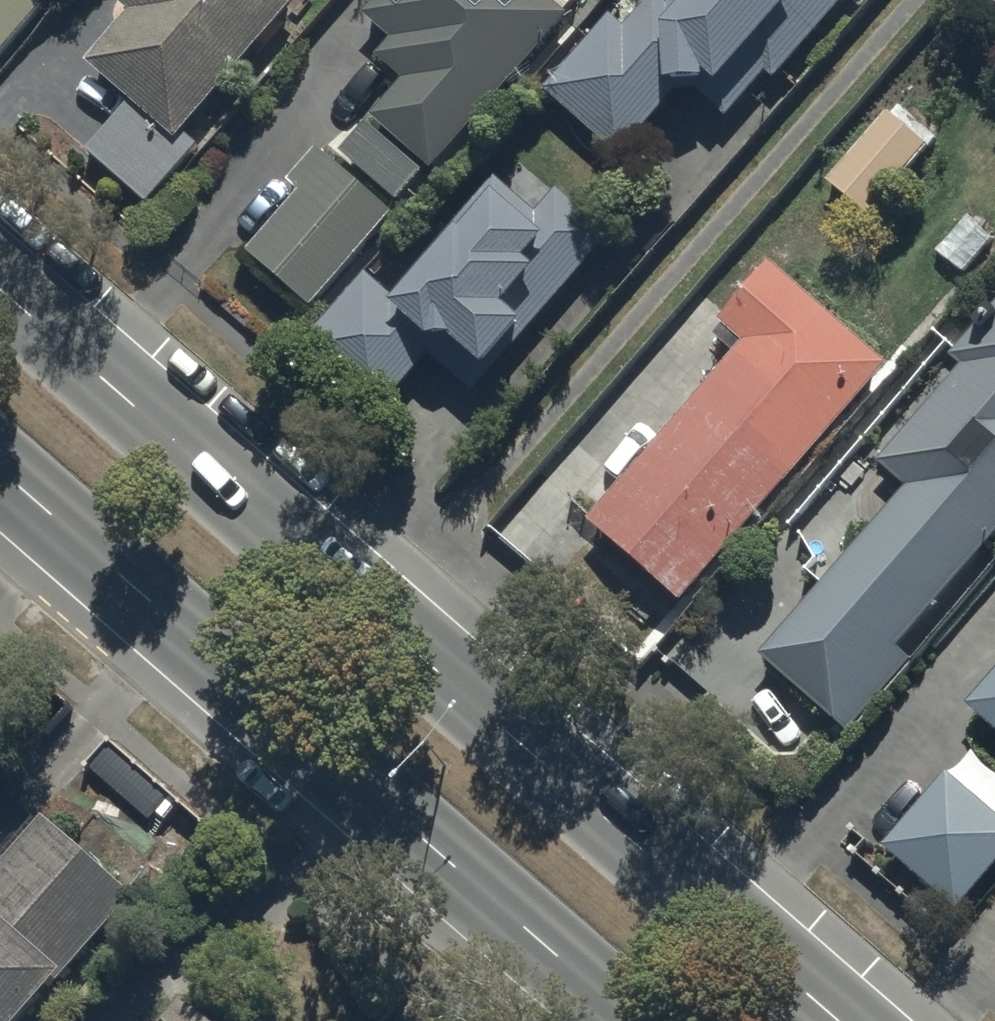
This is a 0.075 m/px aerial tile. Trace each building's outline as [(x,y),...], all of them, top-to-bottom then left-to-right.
[(276,0),(112,0),(105,8),(125,26),(80,75),(124,115),(89,153),(150,209),(192,163),(179,152),(299,22),(276,0)] [(522,0),(392,0),(362,36),(402,69),(354,127),(424,186),(556,29),(522,0)] [(635,196),(810,0),(678,0),(562,131),(635,196)] [(871,215),(932,147),(893,112),(908,96),(890,80),(864,109),(878,122),(829,177),(871,215)] [(305,317),(377,231),(307,173),(235,258),(305,317)] [(362,284),(297,361),(371,424),(429,355),(481,399),(594,267),(498,186),(392,310),(362,284)] [(889,362),(771,261),(711,332),(734,352),(593,519),(688,599),(889,362)] [(994,541),(994,307),(956,351),(968,362),(881,459),(913,487),(766,651),(855,731),(918,660),(901,645),(994,541)] [(970,705),(994,727),(994,678),(970,705)] [(948,774),(890,847),(967,908),(994,873),(994,811),(948,774)] [(46,816),(0,868),(0,1020),(30,1020),(139,898),(46,816)] [(190,991),(164,1020),(225,1020),(190,991)]
